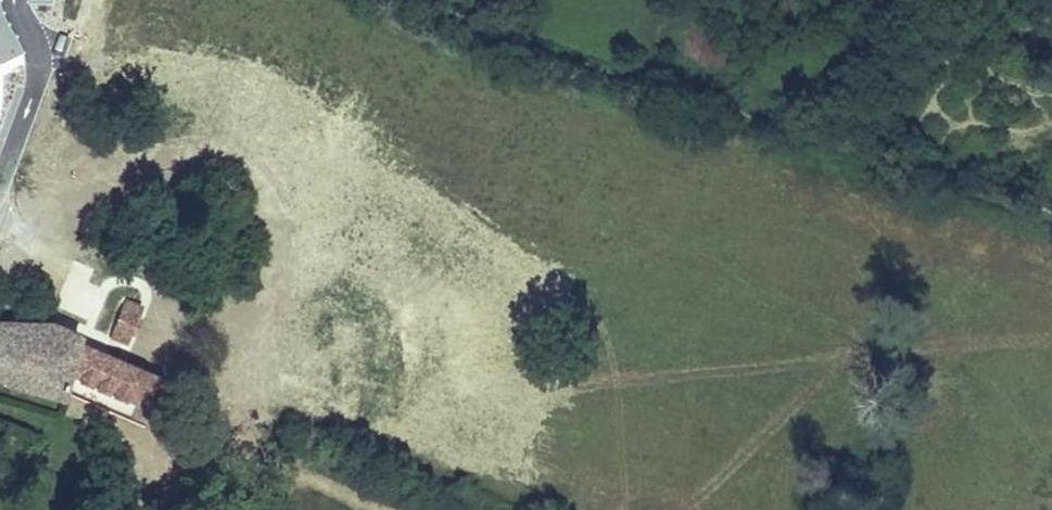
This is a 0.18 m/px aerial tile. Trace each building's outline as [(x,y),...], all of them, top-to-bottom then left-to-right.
[(127,301),(112,335),(126,341),(130,331),(133,332),(139,318),(136,317),(140,306),(127,301)] [(65,394),(70,371),(137,400),(141,392),(158,400),(167,378),(80,341),(81,336),(55,324),(0,322),(0,377),(65,394)]
